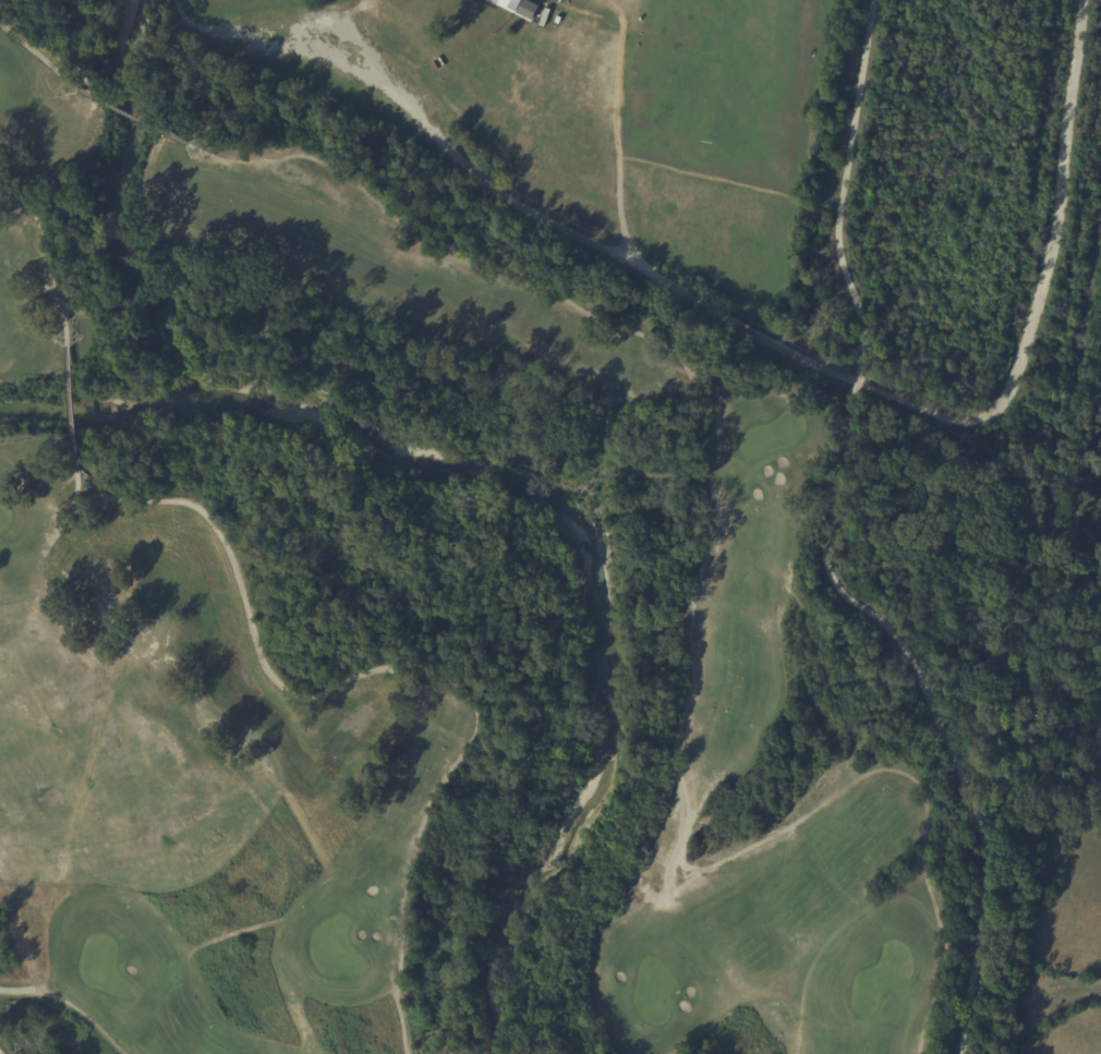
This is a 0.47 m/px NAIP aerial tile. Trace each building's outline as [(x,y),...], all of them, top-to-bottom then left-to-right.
[(508,9),(491,0),(524,0),(518,11),(509,7),(508,9)]
